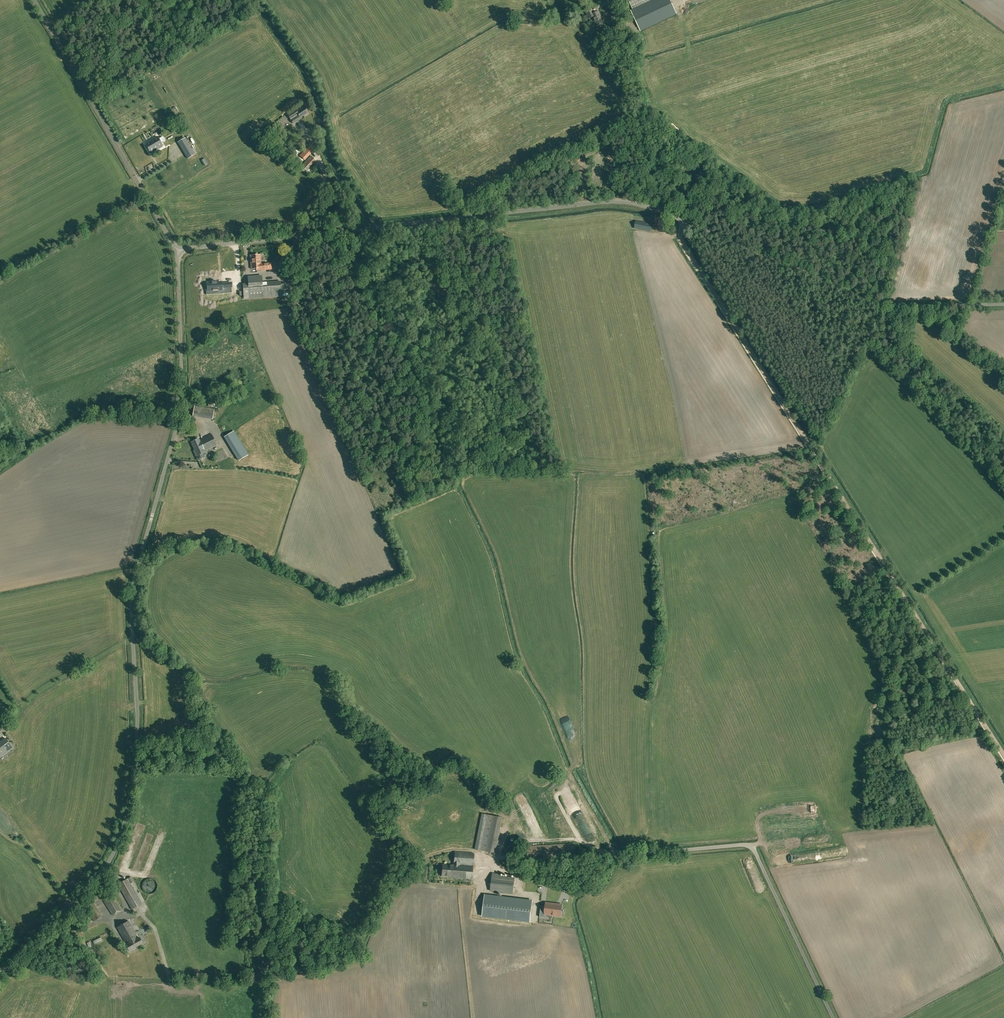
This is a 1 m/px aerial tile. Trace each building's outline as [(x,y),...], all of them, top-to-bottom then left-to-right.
[(632,9),(652,0),(628,0),(632,9)] [(670,0),(654,0),(631,11),(640,31),(676,14),(670,0)] [(596,26),(604,23),(599,12),(594,14),(592,10),(586,12),(589,19),(593,17),(596,26)] [(309,113),(307,110),(304,106),(296,111),(295,110),(287,115),(289,117),(291,120),(299,116),(300,118),(309,113)] [(179,133),(171,136),(175,143),(180,140),(179,138),(181,137),(179,133)] [(151,153),(163,146),(161,143),(165,141),(165,139),(164,137),(162,137),(159,139),(157,136),(145,144),(151,153)] [(185,139),(179,143),(188,159),(195,155),(185,139)] [(304,173),(316,160),(311,155),(299,168),(304,173)] [(651,232),(652,224),(636,220),(634,229),(651,232)] [(257,270),(261,270),(272,269),(271,263),(261,264),(260,255),(250,256),(251,269),(257,268),(257,270)] [(265,283),(263,283),(262,275),(247,276),(248,284),(243,284),(244,299),(254,298),(263,297),(282,296),(281,294),(286,293),(285,284),(281,285),(281,282),(276,282),(265,283)] [(207,283),(208,291),(231,289),(231,288),(232,287),(231,283),(221,284),(221,282),(217,282),(217,281),(211,282),(211,283),(207,283)] [(214,409),(194,406),(192,416),(212,419),(214,409)] [(224,437),(234,454),(239,461),(249,455),(234,431),(224,437)] [(204,451),(216,445),(211,434),(199,440),(199,439),(191,442),(197,454),(195,455),(198,460),(204,457),(202,453),(204,452),(204,451)] [(5,738),(0,742),(0,757),(12,748),(5,738)] [(562,789),(562,798),(570,798),(570,788),(562,789)] [(496,854),(503,818),(482,814),(475,849),(496,854)] [(472,879),(474,853),(455,852),(454,865),(443,864),(442,876),(454,877),(454,878),(472,879)] [(515,878),(500,876),(501,874),(493,873),(491,891),(513,893),(515,878)] [(118,884),(120,888),(132,910),(142,904),(131,883),(134,882),(134,881),(133,881),(131,877),(118,884)] [(152,893),(153,893),(155,892),(156,890),(156,889),(157,887),(157,886),(157,884),(156,883),(155,881),(154,880),(152,879),(151,879),(150,879),(148,879),(147,879),(145,880),(144,881),(143,882),(143,883),(142,885),(142,887),(142,888),(143,890),(144,891),(145,892),(147,893),(149,894),(150,894),(152,893)] [(122,910),(113,895),(104,901),(113,915),(122,910)] [(485,895),(483,916),(531,921),(533,900),(485,895)] [(94,921),(102,917),(94,902),(85,908),(94,921)] [(539,916),(543,917),(544,914),(560,916),(562,904),(545,902),(544,911),(539,910),(539,916)] [(129,951),(143,943),(139,937),(138,938),(129,921),(117,927),(127,944),(126,945),(129,951)]
